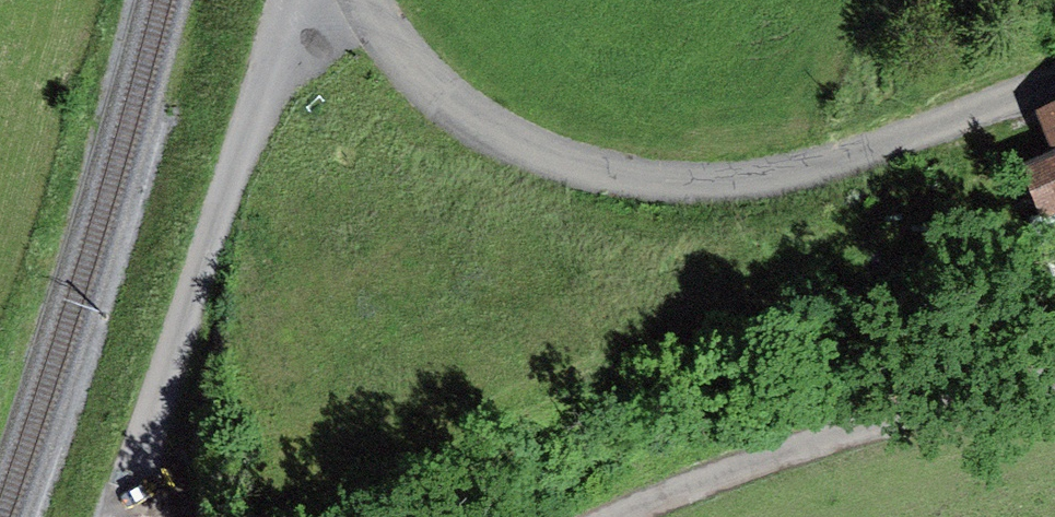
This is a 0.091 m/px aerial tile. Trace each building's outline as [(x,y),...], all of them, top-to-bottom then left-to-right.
[(1030,133),(1054,188),(1054,122),(1030,133)]
